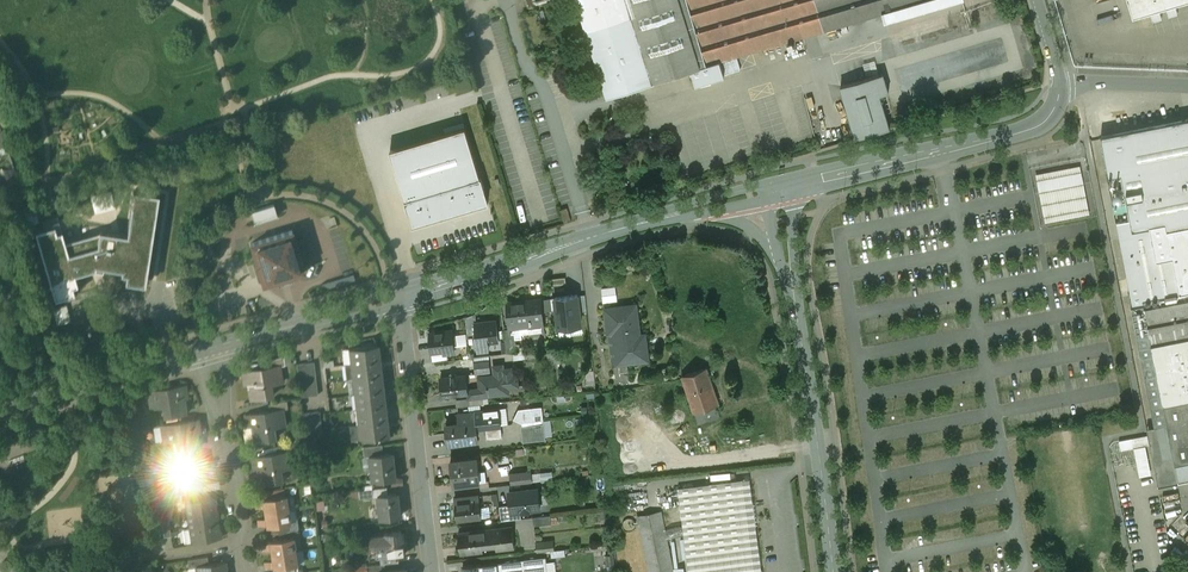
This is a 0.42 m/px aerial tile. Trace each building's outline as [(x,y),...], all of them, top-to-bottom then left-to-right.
[(586,27),(632,13),(628,0),(577,0),(586,27)] [(632,13),(653,81),(691,69),(707,64),(688,0),(628,0),(632,13)] [(707,64),(720,61),(786,41),(788,49),(797,46),(795,38),(881,13),(884,20),(897,17),(895,9),(926,0),(688,0),(707,64)] [(1133,15),(1183,0),(1129,0),(1133,15)] [(632,13),(586,27),(607,95),(653,81),(632,13)] [(707,64),(691,69),(696,85),(724,76),(720,61),(707,64)] [(882,73),(840,85),(855,138),(890,128),(879,94),(888,92),(882,73)] [(1102,137),(1107,163),(1109,163),(1111,175),(1122,173),(1131,220),(1117,223),(1133,307),(1131,308),(1155,426),(1167,424),(1175,464),(1187,462),(1187,120),(1102,137)] [(466,127),(391,150),(413,225),(489,203),(466,127)] [(1083,165),(1036,172),(1044,223),(1090,216),(1083,165)] [(54,226),(36,231),(55,298),(73,293),(71,286),(76,285),(73,274),(94,268),(95,266),(122,271),(121,274),(127,275),(125,282),(144,285),(158,196),(133,192),(130,207),(132,207),(128,237),(100,233),(64,243),(61,231),(56,233),(54,226)] [(273,205),(251,212),(254,223),(277,216),(273,205)] [(567,207),(560,209),(564,223),(571,221),(567,207)] [(292,232),(250,244),(263,286),(304,273),(292,232)] [(616,285),(602,286),(602,300),(617,299),(616,285)] [(579,295),(568,297),(573,326),(583,325),(579,295)] [(568,297),(557,299),(562,328),(573,326),(568,297)] [(551,298),(541,299),(542,311),(552,310),(551,298)] [(541,299),(507,303),(510,326),(520,325),(521,332),(544,329),(542,311),(541,299)] [(635,305),(606,309),(607,321),(612,321),(617,363),(647,359),(645,346),(640,347),(635,305)] [(496,320),(475,322),(477,342),(498,340),(496,320)] [(511,329),(504,330),(506,353),(517,352),(515,332),(511,333),(511,329)] [(452,330),(429,333),(431,352),(443,351),(455,350),(452,330)] [(377,345),(348,349),(349,365),(379,361),(377,345)] [(443,351),(431,352),(432,362),(447,360),(446,354),(443,354),(443,351)] [(283,357),(265,361),(266,368),(279,366),(279,367),(285,366),(283,357)] [(379,361),(349,365),(351,380),(381,376),(379,361)] [(489,361),(474,363),(476,373),(490,371),(489,361)] [(314,362),(296,364),(298,380),(316,378),(314,362)] [(503,364),(493,365),(494,375),(478,377),(479,388),(468,390),(468,393),(468,398),(482,396),(508,393),(508,388),(518,386),(517,375),(512,375),(511,367),(503,368),(503,364)] [(266,368),(242,372),(244,385),(248,384),(251,400),(271,396),(269,385),(281,383),(279,367),(279,366),(266,368)] [(707,368),(682,376),(694,412),(716,405),(718,404),(707,368)] [(466,375),(440,378),(442,396),(468,393),(468,390),(466,375)] [(381,376),(351,380),(353,395),(383,391),(381,376)] [(316,378),(298,380),(300,397),(318,395),(316,378)] [(185,385),(148,392),(151,410),(163,407),(165,418),(181,415),(185,415),(183,399),(187,399),(185,385)] [(383,391),(353,395),(355,410),(385,406),(383,391)] [(482,396),(469,398),(470,405),(483,404),(482,396)] [(286,401),(267,404),(268,411),(281,409),(281,411),(287,410),(286,401)] [(716,405),(694,412),(697,423),(673,432),(676,443),(732,424),(733,427),(767,418),(764,406),(734,413),(720,417),(716,405)] [(385,406),(355,410),(357,425),(387,422),(385,406)] [(541,407),(518,410),(512,419),(520,424),(542,421),(541,407)] [(268,411),(245,415),(247,428),(250,427),(253,443),(273,439),(272,428),(284,426),(281,411),(281,409),(268,411)] [(498,409),(457,414),(459,424),(445,426),(448,444),(478,440),(476,428),(485,427),(487,439),(502,438),(498,409)] [(320,412),(302,414),(304,430),(321,428),(320,412)] [(181,415),(165,418),(166,424),(182,422),(181,415)] [(166,424),(161,425),(164,442),(180,439),(182,450),(177,451),(178,451),(197,448),(198,448),(196,433),(200,433),(198,419),(182,422),(166,424)] [(387,422),(357,425),(359,441),(389,437),(387,422)] [(543,425),(520,427),(522,436),(544,434),(543,425)] [(293,443),(274,447),(275,453),(289,451),(289,452),(295,452),(293,443)] [(391,453),(383,454),(382,445),(362,447),(364,458),(371,457),(373,471),(374,471),(376,481),(372,481),(372,482),(394,480),(392,463),(391,463),(390,454),(391,454),(391,453)] [(197,448),(178,451),(179,459),(198,456),(197,448)] [(275,453),(252,457),(254,470),(257,470),(260,485),(281,481),(279,470),(291,468),(289,452),(289,451),(275,453)] [(179,459),(167,461),(169,478),(186,475),(187,485),(183,486),(183,487),(202,484),(204,484),(202,469),(205,468),(203,455),(198,456),(179,459)] [(477,459),(450,462),(452,485),(480,482),(478,473),(477,459)] [(1175,464),(1178,483),(1187,481),(1187,462),(1175,464)] [(530,472),(510,474),(511,484),(529,482),(532,482),(530,472)] [(678,488),(683,526),(665,530),(667,538),(684,534),(689,571),(752,571),(754,571),(743,479),(678,488)] [(202,484),(183,487),(184,494),(203,491),(202,484)] [(372,489),(357,491),(358,500),(373,498),(372,489)] [(512,513),(521,512),(540,509),(538,489),(509,492),(511,505),(512,513)] [(396,494),(377,497),(378,510),(379,520),(399,517),(396,494)] [(180,495),(159,498),(160,505),(182,502),(180,495)] [(285,495),(262,499),(262,502),(254,503),(255,509),(263,507),(264,513),(288,509),(285,495)] [(477,496),(463,498),(464,502),(455,504),(457,520),(480,517),(477,496)] [(215,497),(185,501),(187,515),(215,511),(215,510),(214,505),(216,503),(215,497)] [(512,513),(511,505),(499,507),(501,521),(522,518),(521,512),(512,513)] [(288,509),(264,513),(265,519),(257,520),(258,526),(266,525),(266,527),(290,523),(288,509)] [(215,511),(187,515),(189,529),(217,524),(216,518),(218,517),(217,510),(215,510),(215,511)] [(637,516),(649,571),(674,571),(667,538),(665,530),(661,511),(637,516)] [(550,515),(533,517),(534,526),(551,524),(550,515)] [(171,536),(168,522),(161,523),(164,537),(171,536)] [(217,524),(189,529),(192,542),(221,538),(220,531),(218,530),(217,524)] [(512,527),(494,529),(496,541),(495,541),(495,547),(496,550),(514,548),(512,527)] [(494,529),(458,534),(461,554),(482,551),(482,549),(495,547),(495,541),(496,541),(494,529)] [(400,531),(382,533),(383,535),(368,536),(369,545),(375,549),(380,549),(381,556),(388,555),(389,556),(398,555),(398,556),(402,555),(400,531)] [(292,538),(268,541),(269,544),(261,545),(262,551),(270,550),(271,555),(294,551),(292,538)] [(554,542),(536,544),(537,552),(555,550),(554,542)] [(294,551),(271,555),(272,561),(264,562),(265,568),(273,567),(273,569),(297,566),(294,551)] [(398,555),(389,556),(388,555),(381,556),(378,556),(379,565),(384,564),(399,563),(398,556),(398,555)] [(522,561),(523,571),(548,571),(546,557),(521,560),(522,561)] [(498,564),(499,571),(523,571),(522,561),(498,564)] [(196,567),(197,571),(225,571),(224,570),(226,568),(225,562),(196,567)] [(481,565),(482,571),(499,571),(498,564),(498,563),(481,565)] [(134,566),(134,569),(135,571),(152,571),(151,564),(134,566)]
